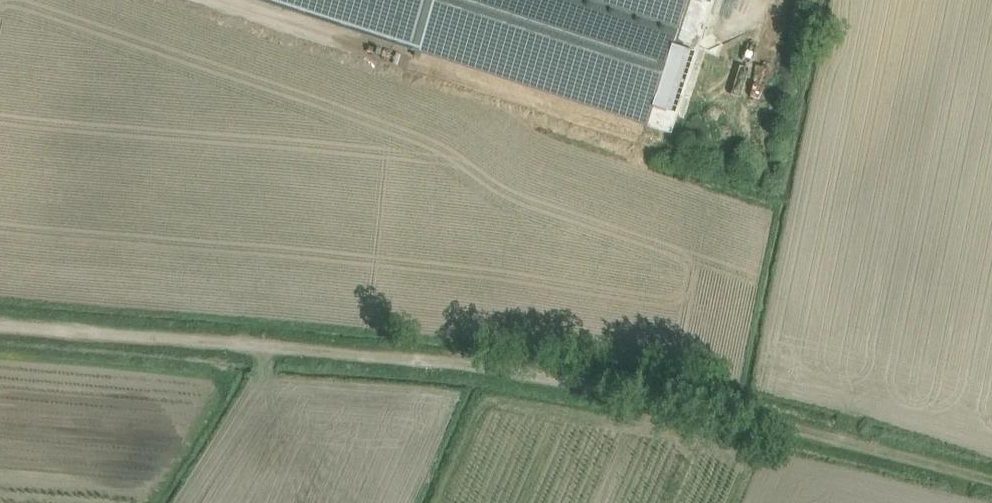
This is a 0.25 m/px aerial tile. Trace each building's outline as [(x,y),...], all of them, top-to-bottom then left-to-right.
[(672,133),(715,0),(260,0),(672,133)]
